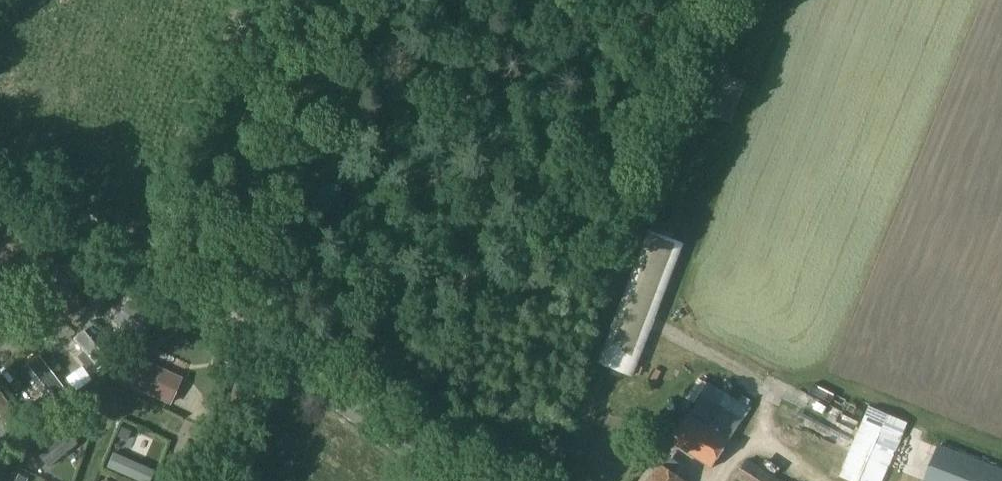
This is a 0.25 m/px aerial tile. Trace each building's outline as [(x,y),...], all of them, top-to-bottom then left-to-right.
[(724,75),(708,115),(727,123),(744,83),(724,75)] [(637,263),(599,363),(634,376),(656,318),(685,244),(650,230),(637,263)] [(139,342),(155,321),(129,301),(113,323),(139,342)] [(98,370),(108,361),(83,332),(74,339),(85,353),(80,357),(86,364),(90,360),(98,370)] [(169,406),(181,379),(143,362),(131,389),(169,406)] [(710,383),(700,397),(672,442),(712,468),(741,422),(742,422),(751,407),(710,383)] [(865,417),(839,476),(852,480),(883,480),(894,454),(896,454),(904,435),(902,435),(907,424),(869,408),(865,417)] [(569,450),(569,466),(581,466),(581,450),(569,450)] [(742,480),(782,480),(748,459),(736,477),(742,480)] [(658,465),(648,480),(683,480),(658,465)] [(989,480),(1001,480),(1001,470),(995,467),(989,480)] [(113,473),(110,480),(137,480),(113,473)]
